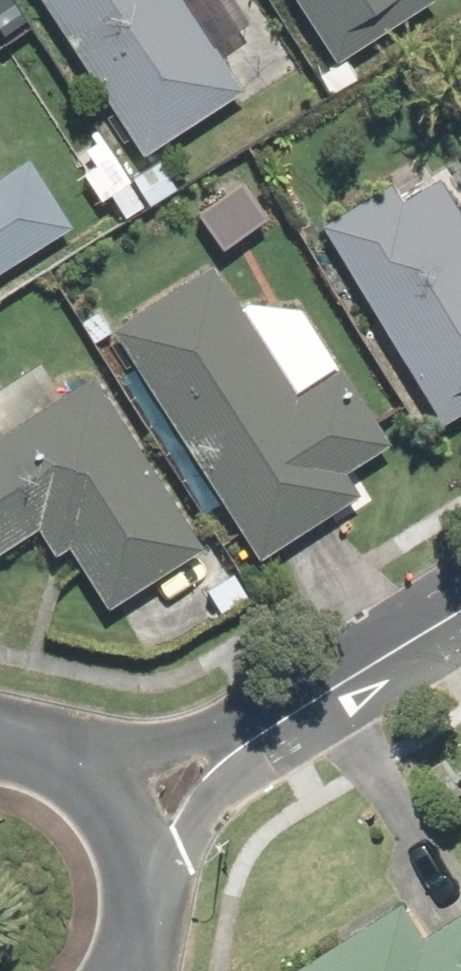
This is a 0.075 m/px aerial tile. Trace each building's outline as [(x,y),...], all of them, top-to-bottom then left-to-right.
[(136,162),(238,96),(175,0),(30,0),(136,162)] [(327,70),(432,5),(429,0),(283,0),(327,70)] [(64,230),(19,160),(0,171),(0,271),(64,230)] [(313,227),(434,428),(460,412),(460,230),(458,231),(428,181),(392,203),(382,186),(313,227)] [(205,267),(102,333),(252,563),(354,497),(339,475),(384,446),(296,312),(242,305),(234,311),(205,267)] [(29,535),(47,564),(59,556),(97,615),(195,552),(84,379),(55,398),(33,364),(0,385),(0,554),(29,535)] [(307,970),(460,970),(460,918),(419,945),(398,912),(307,970)]
